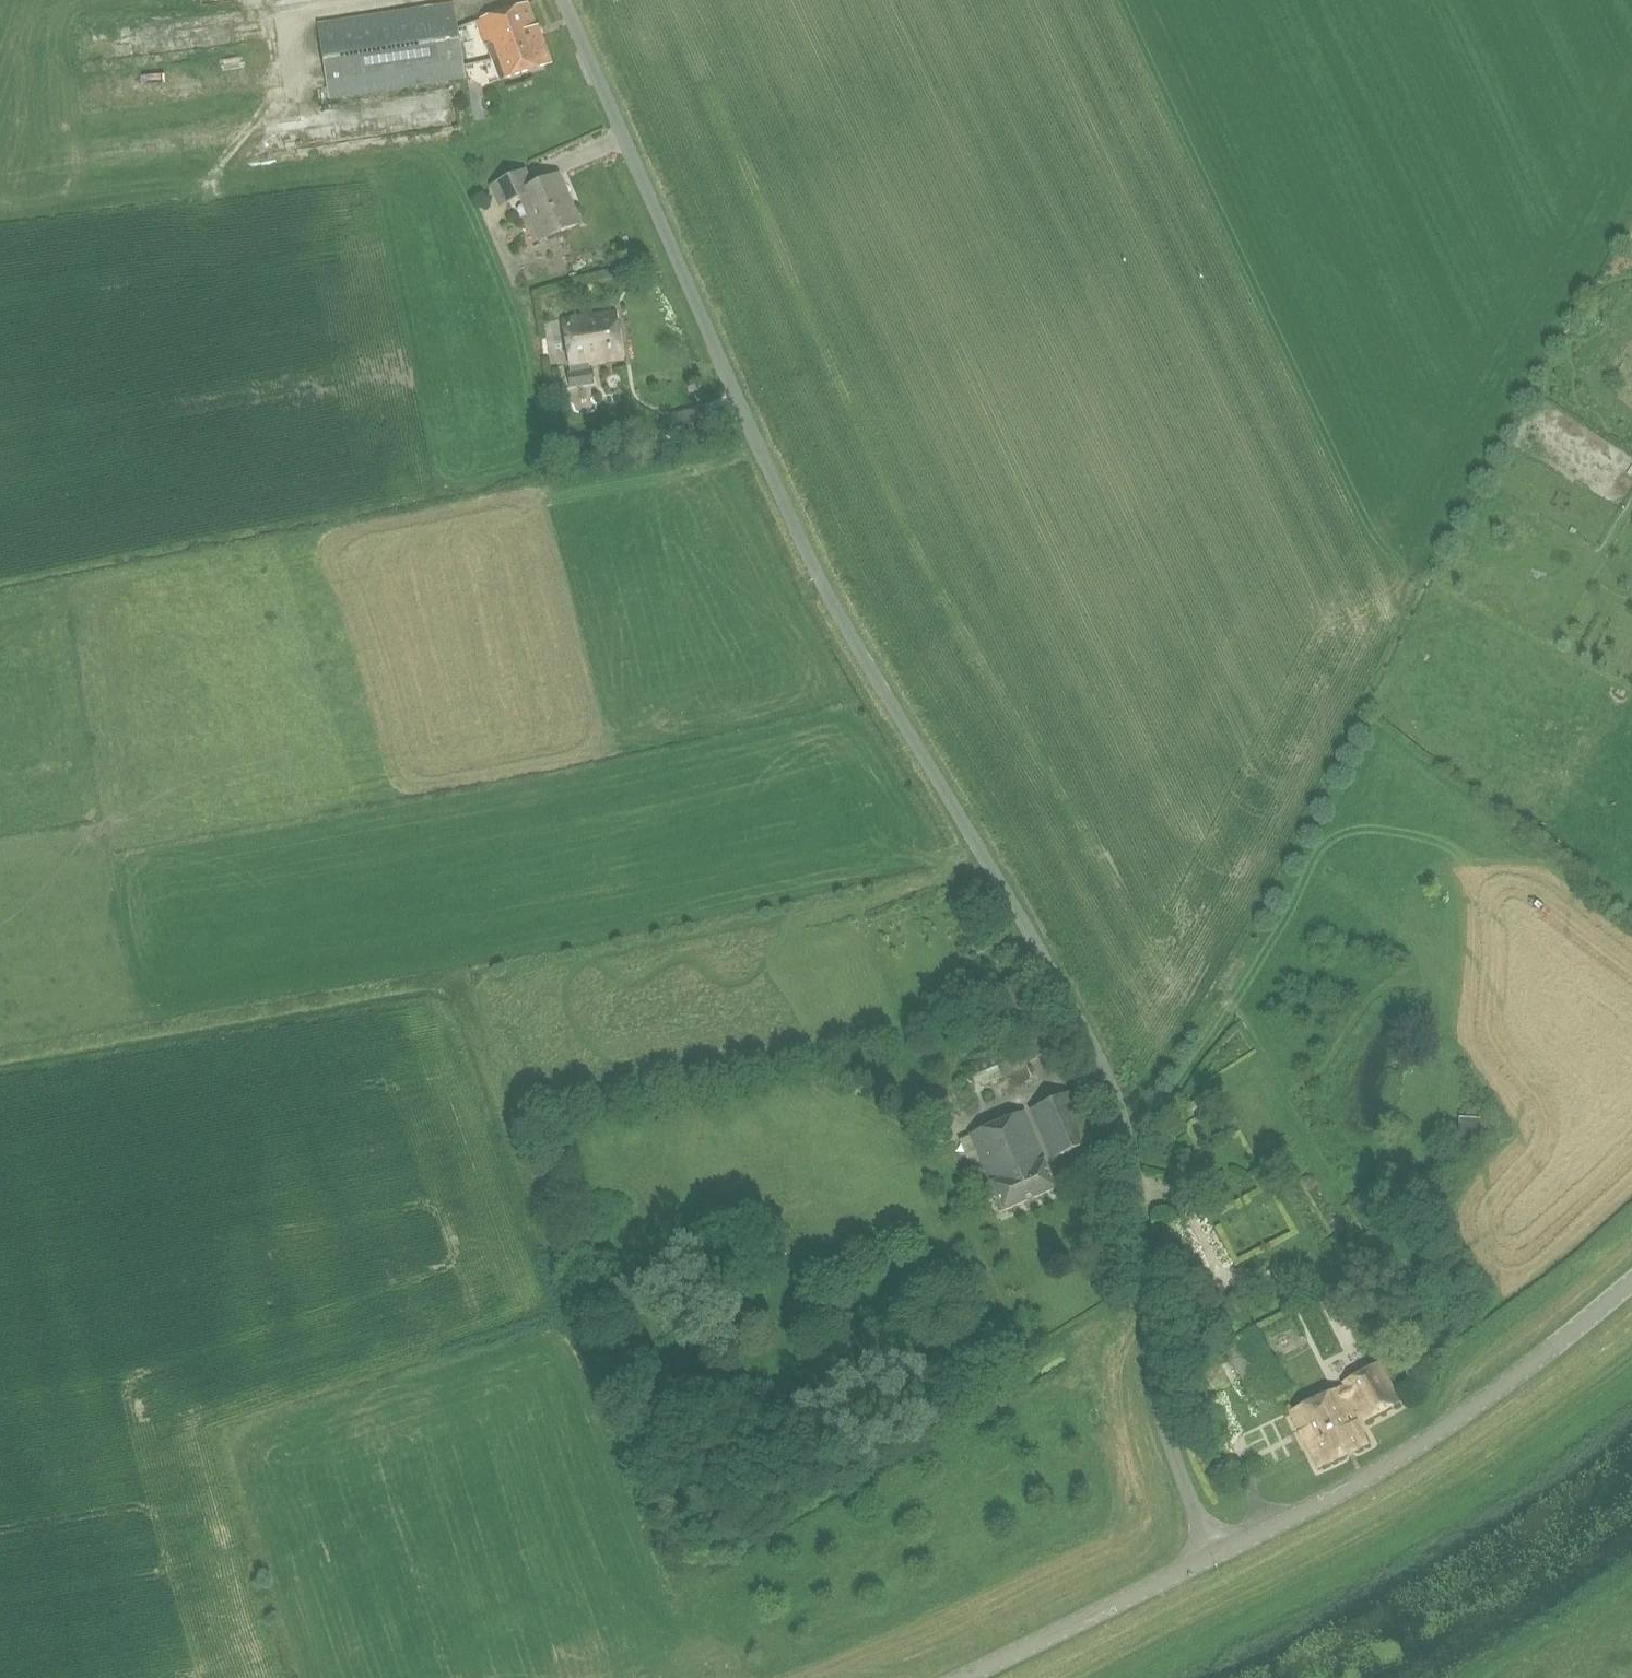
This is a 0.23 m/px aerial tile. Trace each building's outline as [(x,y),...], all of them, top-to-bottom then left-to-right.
[(329,100),(466,80),(454,4),(318,24),(329,100)] [(542,36),(540,37),(528,4),(477,21),(491,60),(493,59),(500,81),(552,63),(542,36)] [(559,175),(534,187),(526,169),(489,186),(499,208),(521,198),(540,242),(581,224),(559,175)] [(565,319),(571,367),(569,368),(570,372),(567,372),(569,388),(594,384),(592,368),(590,369),(589,365),(621,361),(615,312),(565,319)] [(1015,1044),(963,1066),(973,1086),(980,1083),(982,1086),(1009,1075),(1013,1084),(1030,1076),(1015,1044)] [(1071,1092),(1030,1109),(1051,1159),(1091,1140),(1071,1092)] [(1198,1098),(1187,1105),(1192,1113),(1203,1106),(1198,1098)] [(1056,1188),(1022,1113),(971,1136),(1004,1211),(1056,1188)] [(1254,1327),(1223,1346),(1260,1408),(1291,1389),(1254,1327)] [(1379,1363),(1342,1383),(1364,1422),(1398,1403),(1379,1363)] [(1219,1401),(1242,1392),(1236,1376),(1213,1385),(1219,1401)] [(1317,1468),(1366,1445),(1340,1390),(1290,1413),(1317,1468)]
